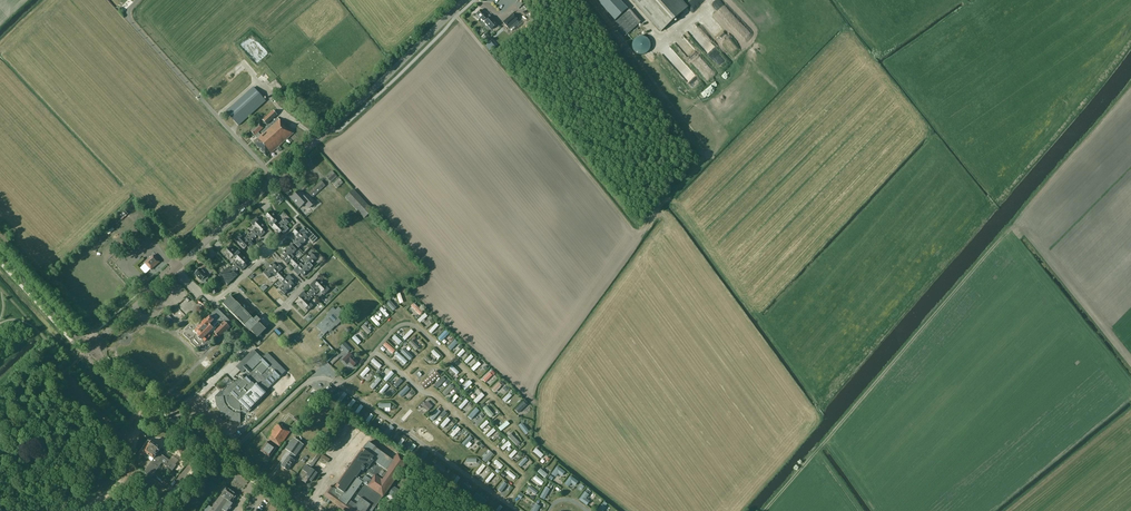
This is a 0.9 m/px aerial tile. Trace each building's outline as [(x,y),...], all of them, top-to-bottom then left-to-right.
[(661,31),(687,8),(680,0),(633,0),(661,31)] [(699,6),(696,14),(702,16),(706,6),(703,5),(702,8),(699,6)] [(621,27),(627,34),(640,22),(630,9),(612,24),(617,30),(621,27)] [(497,24),(489,15),(487,17),(481,10),(476,14),(477,14),(475,16),(475,17),(477,19),(479,19),(480,18),(483,21),(485,22),(484,22),(491,30),(497,24)] [(503,22),(508,29),(518,21),(512,14),(503,22)] [(481,37),(487,44),(492,40),(486,33),(481,37)] [(650,44),(650,42),(649,40),(648,39),(646,38),(645,37),(643,36),(641,36),(639,36),(638,37),(636,38),(635,39),(634,40),(633,42),(632,44),(632,45),(632,47),(633,49),(634,51),(635,52),(636,53),(638,54),(639,54),(641,55),(643,54),(645,54),(646,53),(648,52),(649,51),(650,49),(650,47),(650,45),(650,44)] [(253,55),(259,61),(266,54),(252,39),(244,46),(247,49),(250,47),(255,53),(253,55)] [(253,87),(226,112),(238,125),(266,101),(253,87)] [(274,111),(263,120),(266,124),(277,115),(274,111)] [(283,122),(282,123),(277,118),(261,132),(262,134),(261,135),(258,132),(263,128),(259,124),(251,131),(257,138),(253,142),(267,157),(293,133),(283,122)] [(332,171),(326,177),(330,182),(337,176),(332,171)] [(339,179),(333,184),(337,188),(343,183),(339,179)] [(321,181),(308,193),(312,197),(325,186),(321,181)] [(354,189),(345,197),(364,218),(372,210),(354,189)] [(300,207),(304,203),(309,208),(315,202),(307,194),(305,196),(303,194),(302,195),(299,191),(291,198),(300,207)] [(118,217),(121,220),(128,214),(125,210),(118,217)] [(277,217),(270,211),(264,216),(271,223),(269,224),(279,234),(281,231),(281,232),(284,234),(289,229),(286,226),(290,223),(284,218),(279,224),(275,219),(277,217)] [(255,228),(250,233),(255,238),(258,235),(260,238),(265,233),(263,230),(266,228),(256,218),(250,223),(255,228)] [(317,239),(307,228),(305,230),(303,228),(301,231),(298,227),(292,232),(298,238),(293,243),(299,248),(308,239),(313,243),(317,239)] [(255,238),(250,233),(244,239),(240,234),(234,239),(244,249),(247,246),(249,249),(254,244),(252,241),(255,238)] [(297,250),(291,245),(281,254),(284,257),(282,259),(287,265),(289,262),(292,265),(297,260),(292,255),(297,250)] [(236,253),(230,247),(224,252),(230,258),(232,257),(237,261),(231,267),(235,270),(236,272),(239,268),(242,271),(247,266),(245,263),(247,261),(238,251),(236,253)] [(303,266),(297,260),(292,265),(295,268),(293,271),(298,276),(300,274),(300,273),(303,276),(313,266),(311,264),(317,258),(311,253),(305,259),(307,261),(303,266)] [(153,255),(145,263),(149,268),(158,260),(153,255)] [(283,268),(278,263),(275,266),(273,263),(263,273),(268,278),(273,274),(278,279),(283,274),(280,271),(283,268)] [(204,268),(201,270),(200,269),(195,273),(201,280),(206,276),(207,277),(210,275),(210,274),(212,272),(207,267),(205,269),(204,268)] [(235,270),(231,267),(228,270),(226,268),(219,276),(228,285),(237,275),(234,272),(235,270)] [(286,277),(283,274),(278,279),(284,284),(279,289),(284,294),(295,285),(292,282),(294,280),(289,275),(286,277)] [(329,290),(320,280),(317,283),(315,280),(310,285),(312,288),(309,291),(314,296),(319,291),(324,295),(329,290)] [(314,296),(309,291),(306,294),(303,291),(298,296),(301,299),(298,302),(308,311),(313,306),(308,301),(314,296)] [(250,332),(251,331),(257,338),(266,329),(263,327),(265,325),(257,316),(253,319),(230,296),(222,304),(250,332)] [(386,302),(394,312),(397,309),(392,303),(396,300),(392,296),(386,302)] [(419,315),(423,311),(414,301),(410,305),(419,315)] [(383,314),(386,318),(389,316),(383,306),(379,309),(381,312),(376,314),(377,317),(383,314)] [(339,307),(335,310),(333,307),(328,313),(329,314),(316,326),(324,335),(334,325),(336,326),(341,321),(338,318),(344,312),(339,307)] [(206,320),(205,320),(202,323),(202,324),(199,327),(199,326),(198,327),(197,328),(197,329),(196,330),(195,330),(195,332),(196,332),(198,335),(198,338),(200,339),(202,339),(205,341),(214,333),(219,338),(221,336),(230,327),(229,326),(229,325),(228,323),(230,321),(217,309),(209,317),(210,317),(206,320)] [(424,311),(417,319),(421,323),(428,315),(424,311)] [(373,315),(370,318),(377,326),(380,323),(373,315)] [(428,330),(432,333),(440,325),(436,321),(428,330)] [(405,340),(414,332),(411,328),(402,337),(405,340)] [(437,336),(441,340),(450,332),(446,328),(437,336)] [(359,341),(362,338),(357,332),(354,335),(359,341)] [(415,335),(408,342),(416,350),(421,345),(419,342),(418,343),(415,341),(418,338),(415,335)] [(447,344),(454,338),(451,335),(449,337),(448,335),(443,340),(447,344)] [(451,348),(456,342),(453,339),(447,345),(451,348)] [(339,347),(346,354),(351,349),(345,342),(339,347)] [(387,342),(384,345),(391,352),(395,348),(387,342)] [(462,347),(457,354),(462,357),(467,350),(462,347)] [(434,348),(431,351),(437,358),(441,355),(434,348)] [(402,352),(408,358),(411,355),(405,349),(402,352)] [(335,352),(335,351),(325,361),(328,363),(338,352),(337,350),(335,352)] [(280,376),(285,371),(267,353),(262,358),(255,352),(242,365),(247,370),(235,383),(233,381),(223,392),(225,394),(223,397),(215,396),(215,397),(217,406),(217,407),(222,415),(223,415),(230,420),(231,420),(240,422),(240,412),(246,412),(248,410),(249,411),(267,394),(265,392),(270,386),(278,378),(278,379),(279,379),(280,379),(280,378),(280,377),(280,376)] [(403,365),(408,361),(400,352),(395,356),(403,365)] [(471,353),(464,360),(468,364),(475,357),(471,353)] [(351,367),(352,367),(357,362),(349,354),(343,360),(351,367)] [(370,361),(377,368),(381,364),(374,357),(370,361)] [(472,367),(475,370),(481,364),(478,360),(472,367)] [(455,377),(460,372),(453,364),(447,369),(455,377)] [(360,373),(367,380),(373,373),(371,370),(367,366),(360,373)] [(418,369),(413,374),(420,381),(425,376),(418,369)] [(389,370),(382,378),(386,381),(392,373),(389,370)] [(435,371),(420,384),(425,389),(440,376),(435,371)] [(482,379),(486,383),(493,375),(490,371),(482,379)] [(434,383),(438,388),(447,380),(443,375),(434,383)] [(372,385),(375,388),(382,380),(379,377),(372,385)] [(394,384),(397,387),(403,381),(400,378),(394,384)] [(499,381),(491,389),(495,393),(503,386),(499,381)] [(384,393),(390,385),(386,382),(380,391),(384,393)] [(445,396),(455,388),(451,383),(441,391),(445,396)] [(324,388),(331,394),(335,390),(327,384),(324,388)] [(407,385),(400,393),(403,396),(410,389),(407,385)] [(343,391),(338,400),(342,402),(347,393),(343,391)] [(502,397),(505,401),(512,395),(509,391),(502,397)] [(474,400),(477,403),(485,395),(481,392),(474,400)] [(450,400),(454,403),(459,396),(456,393),(450,400)] [(507,403),(511,406),(517,399),(514,396),(507,403)] [(462,410),(469,402),(466,398),(458,407),(462,410)] [(426,402),(422,406),(428,412),(431,407),(426,402)] [(360,404),(354,413),(358,415),(364,406),(360,404)] [(487,404),(483,407),(490,416),(493,414),(487,404)] [(467,417),(472,421),(480,410),(475,406),(467,417)] [(437,425),(444,413),(436,408),(429,420),(437,425)] [(480,412),(472,422),(476,426),(485,416),(480,412)] [(440,425),(443,429),(452,422),(448,417),(440,425)] [(479,427),(483,431),(490,424),(486,420),(479,427)] [(507,420),(498,428),(502,432),(511,424),(507,420)] [(518,425),(524,433),(529,430),(522,422),(518,425)] [(273,445),(274,443),(280,446),(290,432),(282,426),(281,426),(278,423),(267,438),(273,441),(271,444),(267,441),(260,451),(269,457),(276,448),(273,445)] [(366,429),(355,445),(378,462),(359,487),(336,471),(329,481),(331,482),(324,493),(344,507),(343,509),(345,510),(367,510),(405,457),(366,429)] [(487,435),(490,438),(494,434),(497,437),(499,435),(493,429),(487,435)] [(465,431),(459,439),(463,442),(469,434),(465,431)] [(517,445),(521,441),(511,432),(508,436),(517,445)] [(288,456),(281,466),(288,470),(295,461),(292,459),(295,455),(296,456),(303,445),(294,438),(286,449),(291,452),(288,456)] [(479,445),(472,438),(465,445),(472,452),(479,445)] [(158,452),(160,449),(148,440),(139,453),(151,462),(144,472),(151,477),(162,463),(172,470),(176,465),(158,452)] [(504,452),(511,444),(508,441),(501,448),(504,452)] [(532,451),(540,459),(544,455),(536,447),(532,451)] [(483,448),(479,453),(488,459),(492,454),(483,448)] [(515,449),(508,456),(512,459),(518,452),(515,449)] [(522,467),(529,460),(525,457),(518,465),(522,467)] [(494,464),(500,470),(504,466),(497,460),(494,464)] [(475,473),(479,477),(487,468),(483,464),(475,473)] [(317,477),(314,475),(316,471),(306,465),(302,471),(307,474),(301,482),(306,485),(309,481),(313,484),(317,477)] [(565,472),(557,466),(551,474),(555,477),(558,473),(562,476),(565,472)] [(540,468),(537,471),(545,478),(548,475),(540,468)] [(509,470),(505,473),(513,480),(516,477),(509,470)] [(492,472),(486,480),(490,483),(495,475),(492,472)] [(536,475),(533,479),(541,485),(544,482),(536,475)] [(578,482),(570,476),(565,484),(569,487),(571,483),(575,486),(578,482)] [(502,494),(504,490),(508,492),(511,486),(503,481),(497,491),(502,494)] [(527,489),(535,496),(538,492),(530,485),(527,489)] [(208,505),(204,510),(229,510),(234,505),(231,503),(233,500),(237,495),(226,487),(222,492),(223,493),(212,508),(208,505)] [(550,490),(546,487),(540,498),(544,500),(550,490)] [(589,495),(585,492),(579,500),(586,505),(590,501),(586,499),(589,495)]
